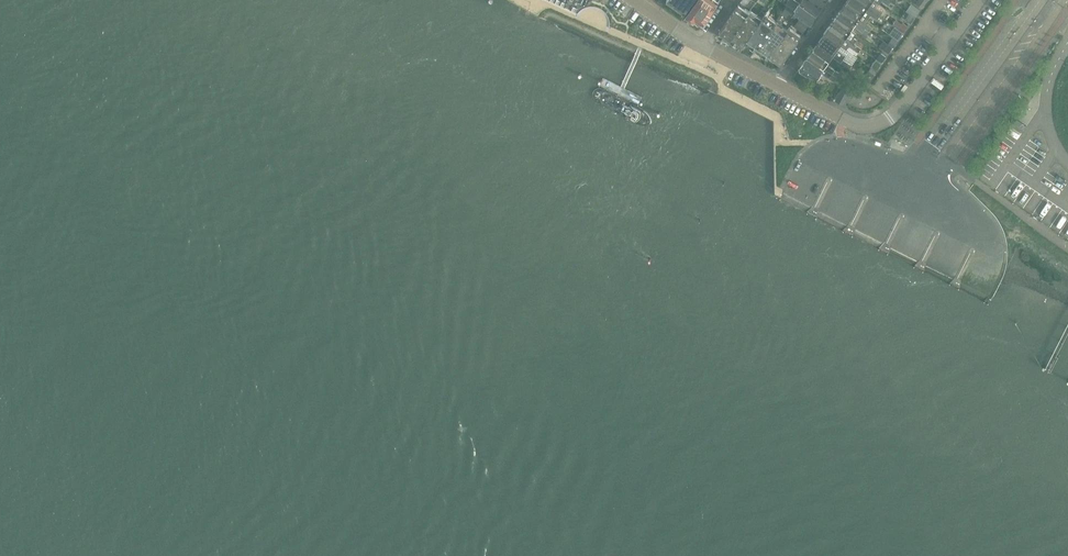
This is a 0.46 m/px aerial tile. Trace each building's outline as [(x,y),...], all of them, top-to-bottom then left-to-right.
[(580,8),(583,0),(560,0),(580,8)] [(684,13),(694,0),(667,0),(684,13)] [(702,26),(719,2),(717,0),(696,0),(686,14),(695,20),(695,23),(698,25),(701,25),(702,26)] [(811,21),(816,14),(797,0),(788,0),(786,4),(811,21)] [(816,14),(822,6),(813,0),(797,0),(816,14)] [(868,18),(871,15),(877,19),(880,16),(858,0),(848,0),(846,3),(868,18)] [(880,16),(883,12),(876,7),(879,4),(874,0),(858,0),(880,16)] [(840,11),(869,31),(872,27),(865,22),(868,18),(846,3),(840,11)] [(729,41),(731,39),(749,11),(738,4),(718,34),(719,34),(719,36),(722,38),(724,38),(729,41)] [(741,46),(745,41),(762,16),(751,9),(749,11),(731,39),(731,41),(734,43),(736,43),(741,46)] [(835,18),(851,30),(854,26),(866,35),(869,31),(840,11),(835,18)] [(751,46),(754,48),(756,48),(757,48),(776,21),(765,13),(762,16),(745,41),(749,44),(750,43),(750,44),(751,46)] [(911,24),(915,18),(910,14),(906,20),(911,24)] [(794,26),(803,33),(810,23),(801,16),(794,26)] [(895,16),(886,30),(900,39),(909,25),(895,16)] [(829,26),(859,46),(861,42),(854,37),(856,33),(851,30),(835,18),(829,26)] [(769,57),(770,55),(788,29),(776,21),(757,48),(756,49),(761,52),(762,52),(762,54),(765,57),(766,56),(768,56),(769,57)] [(775,60),(778,62),(780,62),(781,62),(801,35),(790,26),(788,29),(770,55),(774,58),(775,58),(775,60)] [(824,33),(847,50),(849,46),(858,52),(861,48),(859,46),(829,26),(824,33)] [(847,50),(824,33),(818,41),(847,62),(852,65),(857,57),(847,50)] [(889,51),(898,42),(892,36),(883,46),(889,51)] [(847,62),(818,41),(813,49),(829,60),(832,56),(845,65),(847,62)] [(824,68),(832,74),(837,77),(840,73),(826,64),(829,60),(813,49),(807,56),(824,68)] [(824,68),(807,56),(800,67),(800,70),(805,74),(816,78),(824,68)] [(836,101),(843,104),(849,92),(843,88),(836,101)]
